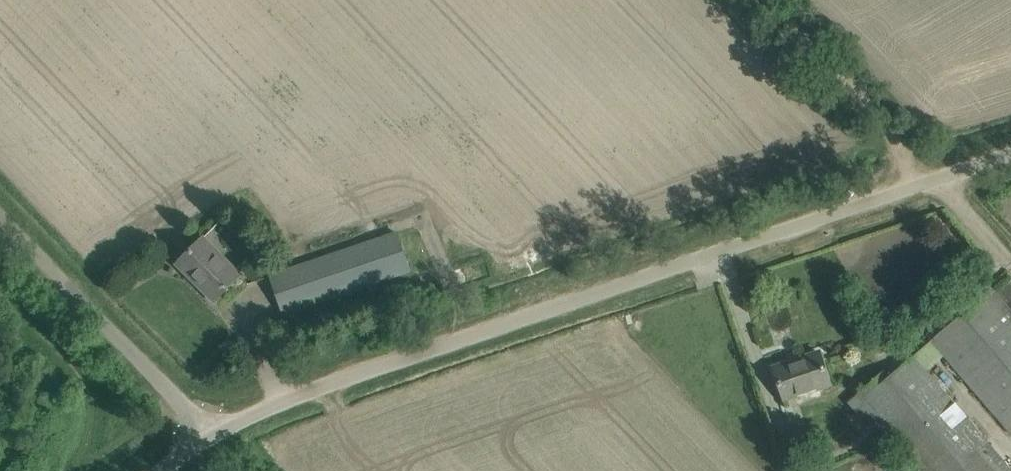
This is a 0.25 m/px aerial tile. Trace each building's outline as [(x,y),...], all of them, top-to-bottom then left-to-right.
[(410,271),(397,233),(271,275),(284,313),(410,271)] [(203,238),(178,264),(214,301),(240,275),(217,252),(203,238)] [(859,393),(864,399),(860,402),(871,415),(873,417),(919,470),(1010,470),(1010,469),(933,377),(928,371),(944,357),(952,367),(969,386),(1010,435),(1010,310),(1005,303),(992,288),(890,376),(885,371),(859,393)] [(784,399),(796,395),(803,416),(835,406),(828,385),(830,384),(819,352),(774,368),(784,399)]
